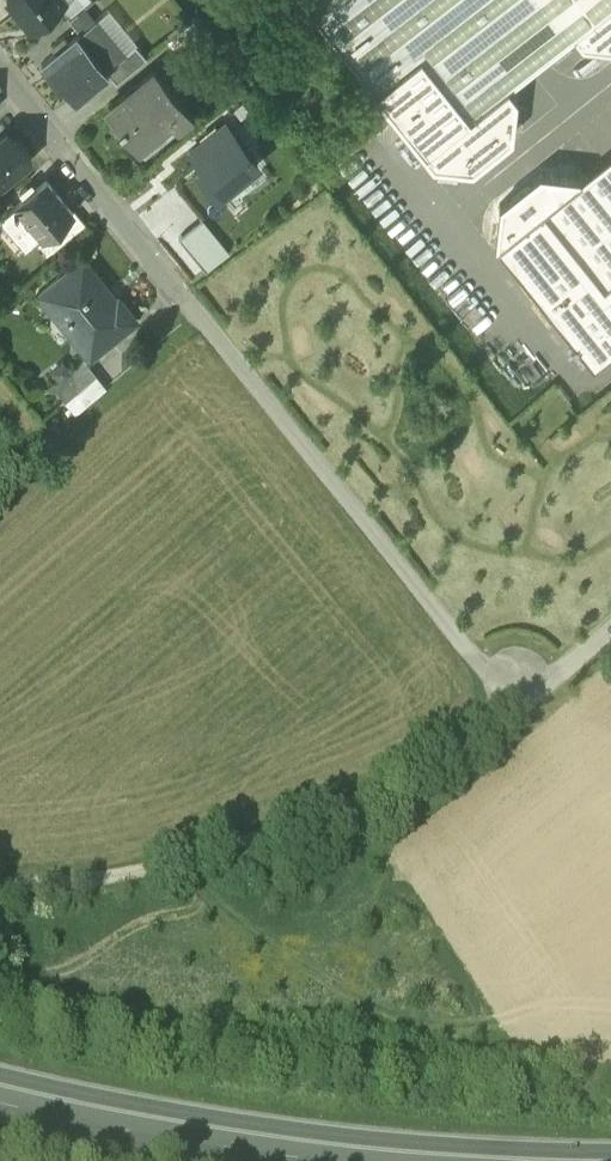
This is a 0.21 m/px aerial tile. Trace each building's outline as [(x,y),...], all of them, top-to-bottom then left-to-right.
[(31,29),(65,2),(63,0),(7,0),(31,29)] [(432,160),(469,166),(508,137),(510,99),(504,86),(529,66),(566,37),(610,43),(610,0),(307,0),(432,160)] [(69,41),(64,35),(53,44),(58,50),(41,64),(59,85),(62,82),(75,99),(107,72),(106,70),(125,55),(124,53),(96,19),(69,41)] [(214,45),(193,20),(170,39),(190,64),(214,45)] [(135,44),(124,53),(125,55),(106,70),(107,72),(116,82),(147,57),(135,44)] [(190,115),(154,70),(109,106),(121,121),(118,124),(137,149),(171,122),(175,127),(190,115)] [(226,122),(190,151),(201,166),(197,170),(203,178),(204,177),(213,189),(234,172),(238,176),(255,163),(242,147),(244,145),(226,122)] [(32,162),(7,133),(0,139),(0,189),(32,162)] [(610,219),(610,155),(580,180),(610,219)] [(498,245),(592,364),(610,349),(610,219),(580,180),(541,175),(503,204),(498,245)] [(46,181),(31,194),(26,189),(20,194),(24,199),(6,214),(22,233),(17,238),(27,249),(33,244),(35,246),(73,214),(46,181)] [(73,214),(35,246),(47,260),(85,228),(73,214)] [(228,253),(203,220),(180,238),(206,270),(228,253)] [(108,291),(83,260),(39,295),(90,359),(136,321),(119,299),(115,302),(107,292),(108,291)] [(83,362),(53,387),(65,402),(95,377),(83,362)]
